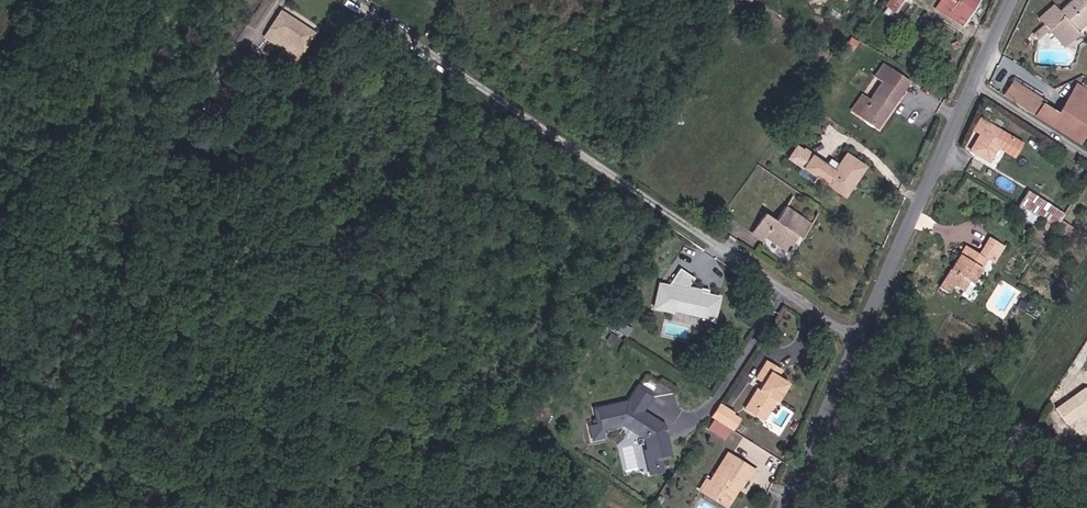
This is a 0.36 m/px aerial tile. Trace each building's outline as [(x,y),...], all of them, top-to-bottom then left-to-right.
[(895,0),(882,0),(879,4),(888,11),(895,0)] [(965,14),(974,0),(940,0),(936,6),(952,16),(957,9),(965,14)] [(1033,22),(1038,29),(1049,19),(1063,37),(1079,24),(1075,18),(1086,9),(1086,0),(1060,0),(1059,1),(1058,0),(1047,0),(1039,6),(1044,13),(1033,22)] [(952,16),(960,21),(965,14),(957,9),(952,16)] [(295,56),(311,31),(279,10),(268,27),(288,40),(283,49),(295,56)] [(896,91),(893,89),(901,78),(876,62),(868,73),(878,80),(866,95),(859,90),(848,106),(874,124),(896,91)] [(1027,85),(1002,69),(993,82),(1018,98),(1027,85)] [(1025,102),(1069,130),(1086,102),(1086,98),(1062,83),(1048,105),(1031,93),(1025,102)] [(1031,93),(1033,89),(1027,85),(1018,98),(1025,102),(1031,93)] [(966,128),(976,134),(983,124),(972,119),(966,128)] [(991,147),(998,151),(1005,139),(983,124),(976,134),(966,149),(983,160),(991,147)] [(998,151),(1000,152),(1008,141),(1005,139),(998,151)] [(1000,152),(1008,156),(1015,145),(1008,141),(1000,152)] [(848,179),(850,180),(861,164),(842,150),(830,167),(807,152),(798,165),(839,193),(848,179)] [(1017,193),(1037,205),(1044,194),(1025,182),(1017,193)] [(1037,205),(1054,216),(1061,204),(1044,194),(1037,205)] [(794,231),(798,234),(807,220),(784,203),(774,217),(761,209),(747,229),(760,238),(764,233),(783,247),(794,231)] [(716,224),(721,227),(728,217),(723,214),(716,224)] [(996,237),(985,230),(982,236),(993,242),(996,237)] [(969,275),(982,250),(987,253),(993,242),(982,236),(975,247),(961,239),(937,281),(945,286),(950,278),(960,283),(958,287),(964,290),(971,276),(969,275)] [(653,280),(648,301),(668,306),(669,303),(697,310),(696,313),(709,316),(714,293),(696,289),(697,286),(683,283),(690,273),(675,263),(662,282),(653,280)] [(607,338),(611,332),(605,328),(601,334),(607,338)] [(762,361),(774,369),(779,361),(767,353),(762,361)] [(774,393),(777,395),(787,379),(774,369),(762,361),(753,374),(761,379),(757,385),(755,384),(745,398),(753,403),(749,409),(759,415),(774,393)] [(637,381),(628,395),(596,404),(600,419),(592,421),(595,435),(606,432),(604,423),(627,417),(647,432),(659,414),(643,404),(650,391),(650,386),(641,381),(637,381)] [(741,404),(749,409),(753,403),(745,398),(741,404)] [(709,411),(721,418),(729,406),(716,399),(709,411)] [(721,418),(727,423),(735,410),(729,406),(721,418)] [(659,414),(647,432),(647,433),(650,444),(660,442),(663,452),(674,449),(668,426),(665,427),(663,416),(659,414)] [(660,442),(650,444),(648,445),(653,460),(664,457),(663,452),(660,442)] [(706,478),(700,487),(718,499),(731,479),(736,481),(743,470),(748,473),(751,467),(728,452),(729,450),(725,447),(705,477),(706,478)] [(664,457),(653,460),(655,467),(666,464),(664,457)] [(685,478),(693,483),(700,472),(691,467),(685,478)] [(700,487),(706,478),(705,477),(701,475),(695,484),(700,487)]
